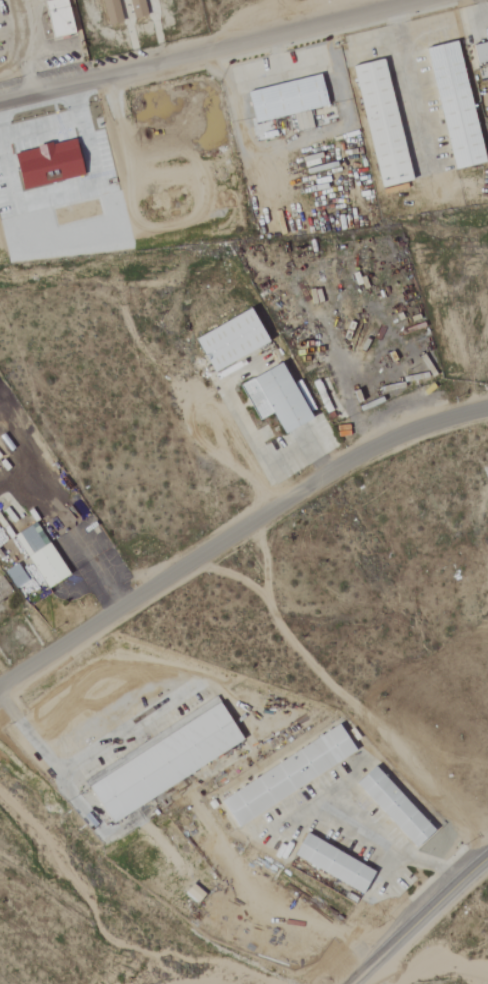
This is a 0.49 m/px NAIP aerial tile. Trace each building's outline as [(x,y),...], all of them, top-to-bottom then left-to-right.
[(63,0),(46,0),(41,1),(49,39),(70,34),(63,0)] [(102,25),(120,23),(116,0),(99,0),(102,25)] [(145,16),(141,0),(125,0),(129,19),(145,16)] [(448,170),(479,164),(455,42),(423,49),(448,170)] [(468,46),(472,64),(487,61),(487,42),(468,46)] [(381,60),(350,67),(374,188),(406,182),(381,60)] [(243,92),(250,123),(291,115),(294,131),(310,128),(306,110),(323,107),(317,77),(243,92)] [(189,339),(206,373),(262,345),(245,311),(189,339)] [(253,422),(267,415),(277,435),(305,422),(278,365),(236,384),(253,422)] [(11,536),(43,590),(65,576),(33,523),(11,536)] [(12,589),(24,581),(13,564),(1,572),(12,589)] [(239,743),(216,704),(82,784),(105,823),(239,743)] [(352,756),(336,727),(215,796),(231,824),(352,756)] [(352,783),(409,848),(429,830),(371,766),(352,783)] [(370,871),(302,833),(289,856),(357,894),(370,871)] [(182,892),(194,902),(200,894),(189,885),(182,892)]
